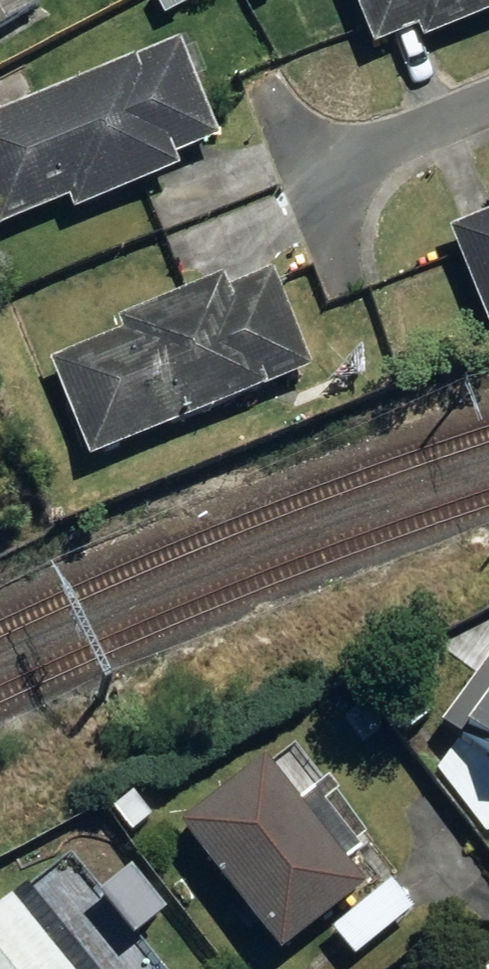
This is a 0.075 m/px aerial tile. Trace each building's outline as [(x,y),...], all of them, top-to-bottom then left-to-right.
[(35,11),(29,0),(0,0),(0,30),(35,11)] [(375,55),(411,40),(416,52),(488,22),(488,0),(352,0),(375,55)] [(0,119),(0,232),(66,205),(72,219),(177,177),(172,164),(216,146),(177,49),(0,119)] [(486,334),(488,333),(488,218),(446,234),(486,334)] [(121,328),(125,338),(45,370),(84,465),(310,373),(271,278),(221,298),(217,288),(121,328)] [(488,836),(488,695),(454,751),(455,752),(428,773),(481,842),(488,836)] [(357,888),(342,870),(362,855),(354,845),(365,837),(295,747),(265,770),(259,763),(172,830),(270,956),(357,888)] [(137,941),(166,917),(128,870),(99,895),(67,856),(0,910),(0,968),(159,968),(137,941)] [(352,958),(407,914),(387,889),(332,933),(352,958)] [(478,968),(488,968),(488,960),(478,968)]
